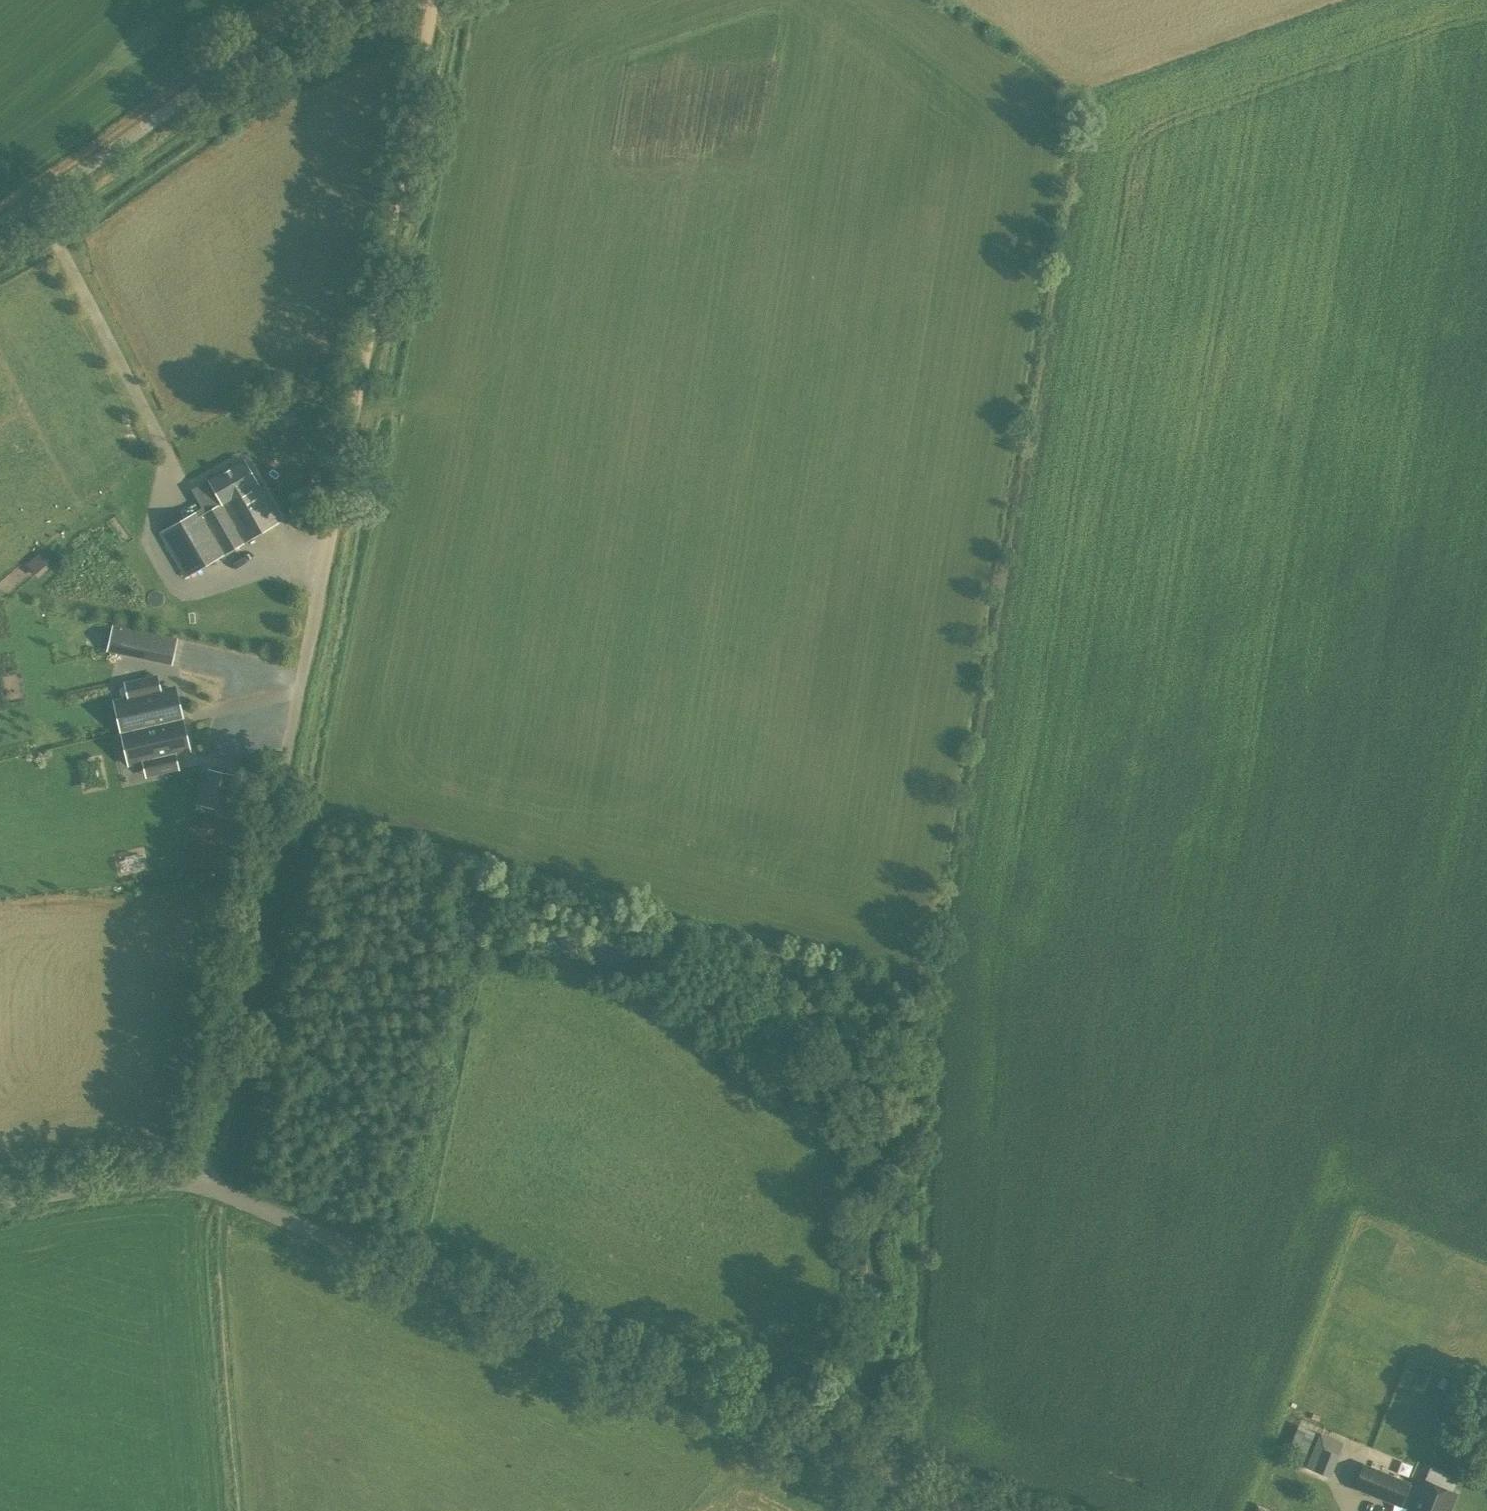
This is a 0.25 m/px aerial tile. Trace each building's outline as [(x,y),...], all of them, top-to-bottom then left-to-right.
[(187,576),(279,521),(244,460),(193,490),(203,507),(161,531),(187,576)] [(91,643),(110,645),(112,623),(93,621),(91,643)] [(131,655),(149,659),(154,633),(136,630),(131,655)] [(124,732),(179,719),(172,688),(158,691),(155,675),(136,679),(140,700),(118,705),(124,732)] [(179,719),(124,732),(130,758),(152,753),(157,773),(176,769),(172,753),(186,750),(179,719)] [(204,791),(201,805),(226,810),(229,796),(204,791)] [(1338,1455),(1343,1442),(1319,1433),(1306,1467),(1330,1477),(1338,1455)] [(1409,1483),(1363,1464),(1353,1487),(1399,1505),(1401,1503),(1410,1507),(1408,1510),(1447,1510),(1454,1493),(1421,1480),(1417,1490),(1408,1486),(1409,1483)]
